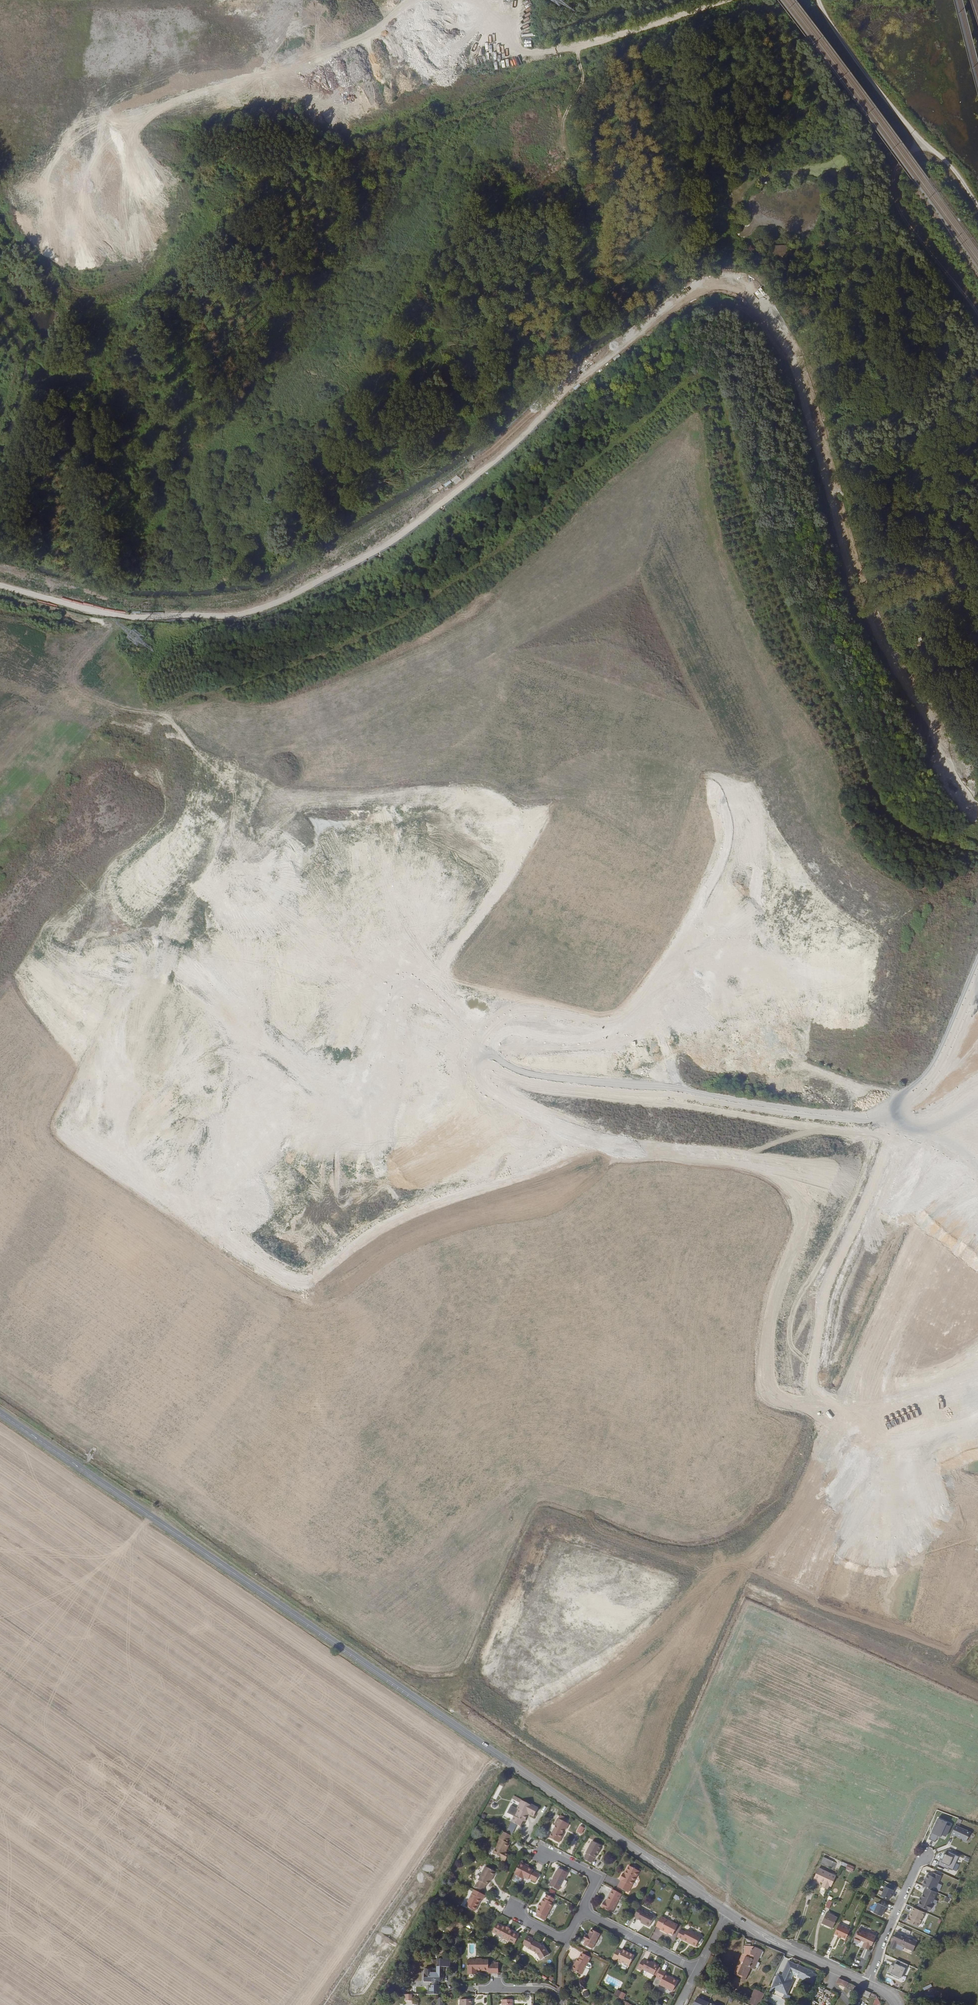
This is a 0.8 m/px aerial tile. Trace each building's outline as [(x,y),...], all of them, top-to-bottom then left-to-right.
[(496,51),(499,59),(506,58),(503,49),(496,51)] [(499,64),(493,66),(495,71),(510,65),(507,59),(502,61),(503,65),(500,66),(499,64)] [(110,1543),(107,1548),(113,1551),(116,1546),(110,1543)] [(518,1809),(514,1816),(518,1818),(515,1824),(520,1826),(523,1821),(524,1822),(528,1814),(533,1817),(538,1808),(530,1804),(530,1805),(521,1800),(517,1809),(518,1809)] [(564,1830),(567,1823),(566,1823),(567,1819),(560,1815),(558,1819),(557,1818),(554,1825),(555,1825),(549,1838),(559,1843),(563,1834),(562,1833),(564,1830)] [(938,1818),(932,1831),(941,1835),(941,1834),(945,1837),(950,1826),(946,1824),(947,1822),(938,1818)] [(955,1825),(951,1834),(955,1836),(955,1835),(962,1838),(962,1839),(967,1841),(971,1832),(955,1825)] [(941,1835),(932,1831),(928,1839),(935,1842),(938,1836),(940,1837),(941,1835)] [(511,1836),(503,1832),(497,1844),(497,1845),(496,1848),(493,1853),(493,1854),(501,1858),(506,1860),(508,1855),(505,1853),(509,1844),(507,1843),(511,1836)] [(599,1849),(601,1846),(592,1841),(585,1853),(586,1854),(583,1859),(591,1863),(594,1858),(595,1858),(597,1854),(597,1855),(600,1850),(599,1849)] [(952,1870),(958,1856),(949,1852),(948,1855),(945,1853),(942,1859),(940,1858),(937,1865),(943,1868),(943,1867),(947,1869),(947,1868),(952,1870)] [(830,1867),(833,1861),(823,1857),(821,1863),(830,1867)] [(533,1870),(528,1867),(520,1863),(515,1873),(512,1879),(513,1880),(520,1883),(521,1883),(523,1878),(528,1880),(529,1878),(535,1882),(539,1875),(532,1871),(533,1870)] [(491,1878),(492,1879),(496,1872),(485,1866),(478,1880),(479,1881),(475,1887),(482,1891),(486,1885),(487,1885),(490,1880),(491,1878)] [(624,1874),(622,1874),(619,1880),(621,1881),(617,1887),(628,1893),(639,1871),(629,1866),(624,1873),(624,1874)] [(558,1890),(567,1873),(559,1868),(557,1871),(556,1871),(552,1878),(553,1879),(549,1886),(558,1890)] [(829,1884),(832,1885),(836,1875),(822,1869),(817,1878),(823,1881),(822,1885),(827,1887),(829,1884)] [(925,1886),(924,1886),(935,1891),(943,1876),(933,1872),(932,1875),(927,1873),(921,1884),(925,1886)] [(881,1896),(890,1899),(893,1887),(884,1885),(881,1896)] [(935,1891),(924,1886),(921,1893),(922,1893),(920,1897),(918,1900),(916,1905),(926,1910),(927,1909),(928,1910),(930,1904),(929,1904),(935,1891)] [(621,1894),(612,1889),(605,1903),(603,1902),(601,1907),(602,1908),(612,1913),(621,1894)] [(485,1896),(474,1890),(465,1906),(475,1911),(481,1899),(483,1900),(485,1896)] [(543,1899),(541,1903),(538,1908),(536,1912),(538,1913),(536,1916),(544,1921),(553,1904),(552,1903),(554,1899),(544,1894),(542,1898),(543,1899)] [(643,1909),(639,1907),(634,1917),(637,1919),(637,1920),(641,1922),(645,1924),(644,1925),(649,1927),(654,1917),(642,1910),(643,1909)] [(908,1916),(907,1916),(906,1915),(903,1920),(916,1926),(922,1912),(911,1907),(908,1914),(909,1914),(908,1916)] [(837,1917),(826,1912),(821,1922),(833,1928),(837,1917)] [(665,1919),(661,1916),(656,1926),(660,1929),(665,1932),(665,1931),(672,1935),(678,1925),(670,1921),(669,1923),(664,1920),(665,1919)] [(512,1931),(509,1930),(505,1927),(502,1926),(496,1923),(492,1932),(497,1935),(507,1941),(508,1940),(514,1944),(519,1935),(512,1932),(512,1931)] [(839,1924),(834,1933),(838,1935),(841,1937),(846,1939),(850,1929),(839,1924)] [(908,1938),(911,1932),(902,1928),(901,1932),(897,1930),(889,1948),(894,1950),(897,1944),(913,1951),(917,1942),(908,1938)] [(583,1945),(592,1949),(600,1934),(591,1929),(588,1936),(586,1935),(583,1940),(585,1941),(583,1945)] [(681,1930),(677,1937),(688,1943),(688,1941),(691,1943),(690,1944),(696,1947),(701,1936),(688,1929),(686,1933),(681,1930)] [(859,1942),(861,1939),(861,1937),(865,1939),(864,1940),(864,1942),(862,1946),(868,1949),(870,1944),(872,1945),(876,1936),(868,1932),(868,1933),(859,1929),(854,1939),(859,1942)] [(533,1939),(527,1936),(523,1943),(529,1946),(528,1948),(527,1948),(536,1953),(540,1960),(549,1955),(543,1945),(542,1945),(539,1944),(532,1940),(533,1939)] [(737,1974),(746,1978),(751,1968),(754,1969),(763,1950),(754,1947),(751,1947),(745,1946),(744,1946),(744,1954),(742,1954),(738,1961),(742,1963),(737,1974)] [(617,1949),(612,1959),(616,1961),(617,1960),(629,1966),(634,1956),(629,1953),(629,1954),(626,1953),(627,1952),(622,1949),(621,1952),(617,1949)] [(572,1970),(581,1975),(590,1958),(581,1953),(578,1958),(572,1970)] [(488,1971),(488,1974),(498,1974),(498,1963),(488,1963),(488,1960),(482,1960),(482,1958),(476,1958),(476,1960),(467,1959),(467,1970),(467,1974),(476,1974),(476,1970),(481,1970),(481,1971),(488,1971)] [(428,1994),(439,1994),(439,1986),(437,1986),(437,1981),(440,1982),(442,1980),(443,1977),(443,1970),(445,1970),(444,1967),(450,1967),(450,1959),(437,1959),(437,1971),(432,1971),(432,1968),(425,1968),(425,1974),(424,1974),(424,1981),(431,1981),(431,1985),(431,1988),(428,1988),(428,1994)] [(654,1975),(654,1974),(658,1966),(659,1965),(654,1962),(653,1964),(646,1960),(646,1961),(642,1959),(637,1968),(642,1971),(642,1969),(654,1975)] [(734,1972),(737,1974),(742,1963),(738,1961),(734,1972)] [(778,1975),(772,1986),(788,1993),(793,1981),(791,1980),(794,1975),(812,1983),(816,1975),(812,1973),(813,1972),(800,1966),(797,1965),(788,1961),(782,1975),(781,1977),(778,1975)] [(909,1965),(901,1961),(897,1968),(892,1965),(889,1972),(895,1975),(894,1976),(900,1979),(904,1970),(906,1972),(909,1965)] [(666,1972),(660,1969),(656,1978),(661,1980),(659,1984),(673,1991),(678,1981),(673,1978),(672,1979),(670,1978),(670,1977),(665,1974),(666,1972)] [(737,1974),(734,1972),(733,1974),(742,1978),(741,1979),(745,1981),(746,1978),(737,1974)] [(871,1993),(838,1978),(836,1984),(845,1988),(868,1998),(871,1993)] [(788,1993),(772,1986),(771,1989),(787,1996),(788,1993)]
